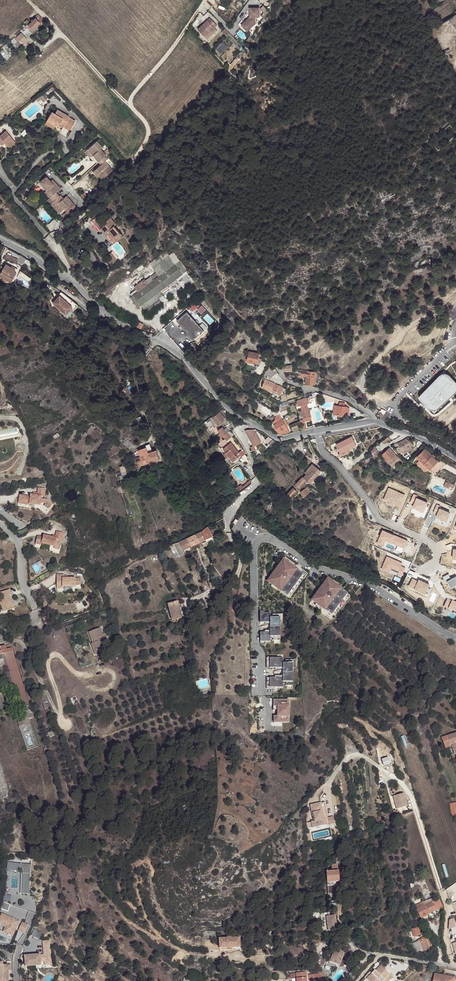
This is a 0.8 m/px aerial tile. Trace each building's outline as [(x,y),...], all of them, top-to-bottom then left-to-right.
[(263,4),(260,7),(265,12),(262,15),(264,17),(270,11),(263,4)] [(242,24),(248,30),(256,21),(256,15),(260,15),(260,6),(250,6),(250,16),(242,24)] [(32,20),(33,20),(35,19),(39,23),(42,25),(45,22),(38,14),(32,20)] [(209,16),(196,27),(203,35),(213,26),(216,24),(209,16)] [(27,21),(24,23),(27,25),(32,30),(39,23),(35,19),(33,20),(32,20),(29,23),(27,21)] [(39,23),(32,30),(34,32),(35,33),(42,25),(39,23)] [(27,25),(26,26),(28,28),(22,32),(23,33),(22,34),(26,38),(28,40),(31,37),(29,36),(34,32),(32,30),(27,25)] [(213,26),(203,35),(206,38),(216,29),(213,26)] [(21,43),(26,38),(22,34),(21,33),(19,31),(15,36),(21,43)] [(45,101),(40,95),(35,100),(37,103),(40,100),(42,103),(45,101)] [(56,122),(63,126),(69,129),(74,121),(68,118),(68,117),(56,110),(54,114),(51,113),(47,119),(55,124),(56,122)] [(52,129),(55,124),(47,119),(44,124),(52,129)] [(3,141),(5,143),(6,144),(13,139),(6,131),(0,136),(0,143),(3,141)] [(13,139),(6,144),(8,147),(15,142),(13,139)] [(95,170),(100,175),(103,179),(113,170),(106,161),(107,159),(105,156),(107,154),(101,148),(103,146),(98,140),(88,148),(99,161),(102,164),(95,170)] [(99,161),(88,148),(85,151),(90,157),(92,156),(98,162),(99,161)] [(53,184),(50,181),(46,176),(39,182),(46,190),(51,196),(49,198),(47,200),(51,204),(52,203),(60,212),(64,209),(67,212),(74,205),(66,196),(63,199),(62,200),(59,196),(55,193),(60,189),(55,183),(53,184)] [(59,214),(60,212),(52,203),(51,204),(59,214)] [(98,225),(99,224),(103,220),(105,219),(101,213),(93,220),(98,225)] [(104,225),(101,227),(108,236),(107,237),(114,244),(124,236),(116,226),(117,225),(111,217),(105,223),(103,224),(104,225)] [(111,249),(108,252),(114,259),(117,257),(111,249)] [(153,268),(170,256),(167,252),(150,264),(153,268)] [(175,253),(170,256),(176,264),(180,261),(175,253)] [(4,258),(15,263),(16,259),(5,254),(4,258)] [(184,274),(188,271),(180,261),(176,264),(170,256),(153,268),(157,273),(152,276),(146,281),(145,279),(140,282),(144,287),(139,291),(137,289),(131,293),(133,296),(131,297),(139,307),(142,305),(145,308),(160,297),(159,296),(163,293),(161,291),(162,290),(165,294),(179,283),(177,279),(181,276),(184,274)] [(3,279),(11,283),(17,272),(15,271),(16,269),(12,267),(6,263),(5,264),(4,267),(0,273),(0,277),(3,279)] [(144,287),(140,282),(135,286),(137,289),(139,291),(144,287)] [(76,308),(79,305),(78,305),(76,303),(74,301),(72,300),(70,298),(68,297),(66,295),(64,294),(62,292),(59,295),(60,296),(73,307),(72,309),(74,311),(75,310),(76,308)] [(73,307),(60,296),(53,303),(66,315),(72,309),(73,307)] [(163,301),(160,297),(145,308),(148,312),(163,301)] [(198,307),(192,301),(186,307),(192,313),(198,307)] [(204,330),(188,312),(178,320),(182,325),(180,327),(182,329),(184,327),(194,339),(204,330)] [(204,330),(194,339),(197,341),(207,333),(204,330)] [(250,351),(248,361),(257,363),(259,353),(250,351)] [(419,398),(434,414),(455,391),(455,361),(451,364),(419,398)] [(270,366),(265,373),(271,378),(275,374),(273,371),(270,366)] [(317,372),(303,369),(302,375),(307,376),(306,383),(315,385),(316,376),(317,376),(317,372)] [(272,389),(281,393),(283,387),(265,380),(262,387),(272,391),(272,389)] [(309,400),(306,397),(297,400),(299,406),(301,405),(302,410),(299,411),(300,414),(302,414),(302,416),(303,415),(305,421),(312,419),(309,408),(309,409),(307,404),(309,403),(309,400)] [(345,416),(346,406),(344,406),(344,403),(339,403),(339,406),(338,406),(337,409),(333,409),(333,414),(337,415),(337,417),(339,418),(339,417),(342,417),(342,415),(345,416)] [(369,403),(366,407),(366,408),(374,412),(376,409),(369,403)] [(218,426),(225,421),(220,413),(209,421),(208,420),(205,423),(209,429),(212,426),(214,428),(218,426)] [(276,417),(274,421),(276,424),(274,425),(280,434),(290,432),(278,413),(276,417)] [(139,429),(146,426),(141,416),(135,419),(139,429)] [(299,422),(290,427),(293,432),(301,430),(299,422)] [(223,437),(230,432),(227,428),(224,430),(222,428),(218,432),(221,436),(219,438),(220,440),(221,439),(223,437)] [(257,439),(259,438),(254,430),(248,430),(246,431),(252,442),(257,439)] [(349,449),(352,447),(357,445),(353,436),(336,444),(341,453),(349,449)] [(406,450),(412,447),(409,441),(408,439),(398,444),(400,447),(398,448),(401,453),(403,452),(406,450)] [(230,457),(234,463),(239,458),(238,456),(239,455),(241,457),(242,457),(247,454),(243,449),(242,450),(239,453),(232,444),(228,446),(224,450),(226,453),(225,454),(224,455),(228,459),(228,458),(230,457)] [(136,459),(140,468),(161,459),(158,450),(153,452),(152,449),(149,451),(147,447),(145,447),(139,450),(142,456),(140,457),(136,459)] [(386,451),(381,454),(387,461),(391,467),(400,460),(396,455),(395,455),(390,448),(386,451)] [(429,467),(436,459),(425,449),(418,457),(420,460),(418,463),(426,470),(429,467)] [(438,461),(436,459),(429,467),(430,470),(438,461)] [(297,483),(300,486),(307,480),(310,483),(321,471),(313,463),(305,472),(307,474),(304,477),(303,476),(297,483)] [(246,484),(238,490),(240,493),(248,487),(246,484)] [(286,495),(290,497),(297,490),(293,487),(286,495)] [(302,492),(305,496),(312,491),(309,487),(302,492)] [(406,495),(389,488),(385,499),(390,501),(389,504),(395,506),(396,504),(396,501),(402,504),(406,495)] [(19,496),(17,505),(28,506),(28,505),(39,507),(40,504),(40,500),(41,498),(44,498),(45,490),(37,489),(36,494),(36,497),(32,496),(30,496),(29,498),(19,496)] [(270,498),(278,505),(279,505),(281,507),(283,505),(281,503),(282,502),(273,494),(270,498)] [(418,496),(414,494),(411,502),(415,504),(414,507),(425,511),(429,502),(417,497),(418,496)] [(46,501),(40,500),(40,504),(45,505),(44,507),(48,510),(52,505),(46,501)] [(441,506),(437,504),(434,512),(438,514),(437,516),(448,521),(451,512),(440,508),(441,506)] [(205,535),(207,539),(214,536),(211,532),(210,528),(209,527),(203,531),(205,535)] [(408,540),(384,530),(378,543),(384,546),(387,540),(405,547),(408,540)] [(183,549),(184,549),(191,546),(197,543),(202,541),(207,539),(205,535),(203,531),(179,542),(183,549)] [(42,544),(55,547),(56,544),(61,545),(64,534),(57,532),(56,536),(56,539),(52,538),(44,536),(44,538),(38,537),(36,544),(42,546),(42,544)] [(175,543),(170,544),(171,546),(175,545),(181,555),(186,553),(184,549),(183,549),(179,542),(175,543)] [(404,563),(388,556),(383,569),(391,572),(393,567),(400,570),(399,573),(404,575),(407,567),(402,566),(404,563)] [(303,572),(282,558),(275,569),(277,571),(275,574),(273,573),(272,574),(270,572),(269,574),(271,575),(267,580),(275,585),(275,584),(278,586),(277,587),(288,594),(290,591),(293,587),(295,583),(301,575),(303,572)] [(442,577),(445,582),(447,580),(451,587),(455,585),(455,584),(455,576),(455,575),(451,578),(448,574),(442,577)] [(65,575),(57,575),(57,584),(61,584),(61,585),(63,585),(63,587),(76,587),(76,585),(82,585),(82,579),(68,579),(65,579),(65,577),(65,575)] [(347,591),(326,577),(319,588),(321,589),(318,593),(317,591),(311,599),(318,603),(319,603),(322,604),(321,605),(332,613),(334,610),(337,606),(339,602),(345,594),(347,591)] [(431,584),(421,579),(420,581),(414,578),(410,585),(427,593),(431,584)] [(0,594),(0,608),(2,614),(12,610),(8,597),(10,596),(8,591),(0,594)] [(448,599),(445,605),(450,607),(449,608),(455,610),(454,613),(455,614),(455,602),(448,599)] [(178,603),(169,605),(174,623),(183,621),(178,603)] [(269,612),(259,612),(260,621),(271,621),(271,623),(269,623),(269,629),(271,629),(271,631),(260,631),(260,640),(270,640),(270,637),(272,637),(272,639),(279,639),(279,619),(279,614),(272,614),(272,615),(269,615),(269,612)] [(100,628),(89,632),(93,643),(94,643),(98,653),(105,650),(104,646),(103,642),(108,640),(105,633),(102,634),(100,628)] [(274,657),(266,658),(267,668),(284,668),(285,670),(282,670),(283,676),(285,676),(285,678),(267,678),(267,689),(274,689),(274,688),(283,687),(283,684),(285,684),(285,686),(293,685),(292,666),(292,660),(285,660),(285,662),(283,662),(282,658),(274,659),(274,657)] [(287,700),(274,700),(274,706),(280,706),(280,711),(279,711),(279,714),(280,714),(280,716),(277,715),(274,715),(274,722),(287,722),(287,711),(287,706),(287,700)] [(440,738),(445,749),(448,748),(451,755),(452,755),(453,758),(455,757),(455,758),(455,734),(440,738)] [(403,795),(393,798),(396,810),(407,808),(403,795)] [(325,807),(318,806),(318,817),(319,817),(319,823),(318,823),(315,823),(315,829),(329,830),(329,824),(326,823),(327,812),(325,812),(325,807)] [(20,864),(8,862),(7,869),(20,871),(20,868),(23,868),(22,893),(29,894),(30,864),(20,864)] [(327,888),(328,895),(337,894),(338,893),(338,888),(336,886),(334,886),(333,882),(338,882),(338,872),(337,872),(337,866),(332,866),(332,871),(328,871),(326,873),(326,874),(327,887),(327,888)] [(8,892),(5,891),(3,900),(10,902),(12,896),(7,894),(8,892)] [(416,907),(421,918),(443,908),(440,900),(434,903),(432,899),(416,907)] [(3,901),(0,907),(0,908),(8,911),(10,905),(3,901)] [(330,917),(330,913),(320,914),(323,932),(328,931),(326,917),(330,917)] [(6,935),(12,937),(19,922),(1,915),(0,917),(0,926),(4,928),(9,930),(6,935)] [(330,917),(326,917),(328,931),(337,930),(335,916),(330,917)] [(28,925),(27,925),(25,931),(20,929),(18,931),(24,934),(25,931),(28,925)] [(419,927),(413,929),(415,936),(421,935),(419,927)] [(228,950),(232,950),(241,950),(241,940),(232,940),(232,939),(227,940),(219,941),(220,951),(228,950)] [(417,953),(430,949),(429,947),(426,939),(424,940),(424,939),(419,941),(420,942),(414,944),(417,953)] [(330,962),(339,966),(342,957),(345,959),(349,950),(340,947),(337,955),(333,954),(330,962)] [(50,948),(43,948),(44,955),(40,956),(40,955),(24,956),(25,968),(41,966),(41,963),(44,962),(51,962),(50,948)] [(6,965),(2,965),(2,962),(0,962),(0,980),(2,980),(8,980),(8,978),(9,975),(8,975),(8,971),(10,971),(10,967),(6,967),(6,965)] [(367,980),(388,980),(391,978),(379,966),(374,972),(373,971),(370,974),(371,975),(367,980)] [(316,974),(317,980),(318,980),(323,980),(323,979),(326,978),(325,975),(322,977),(320,973),(320,972),(320,974),(316,974)] [(296,980),(306,980),(305,973),(295,974),(296,980)]
